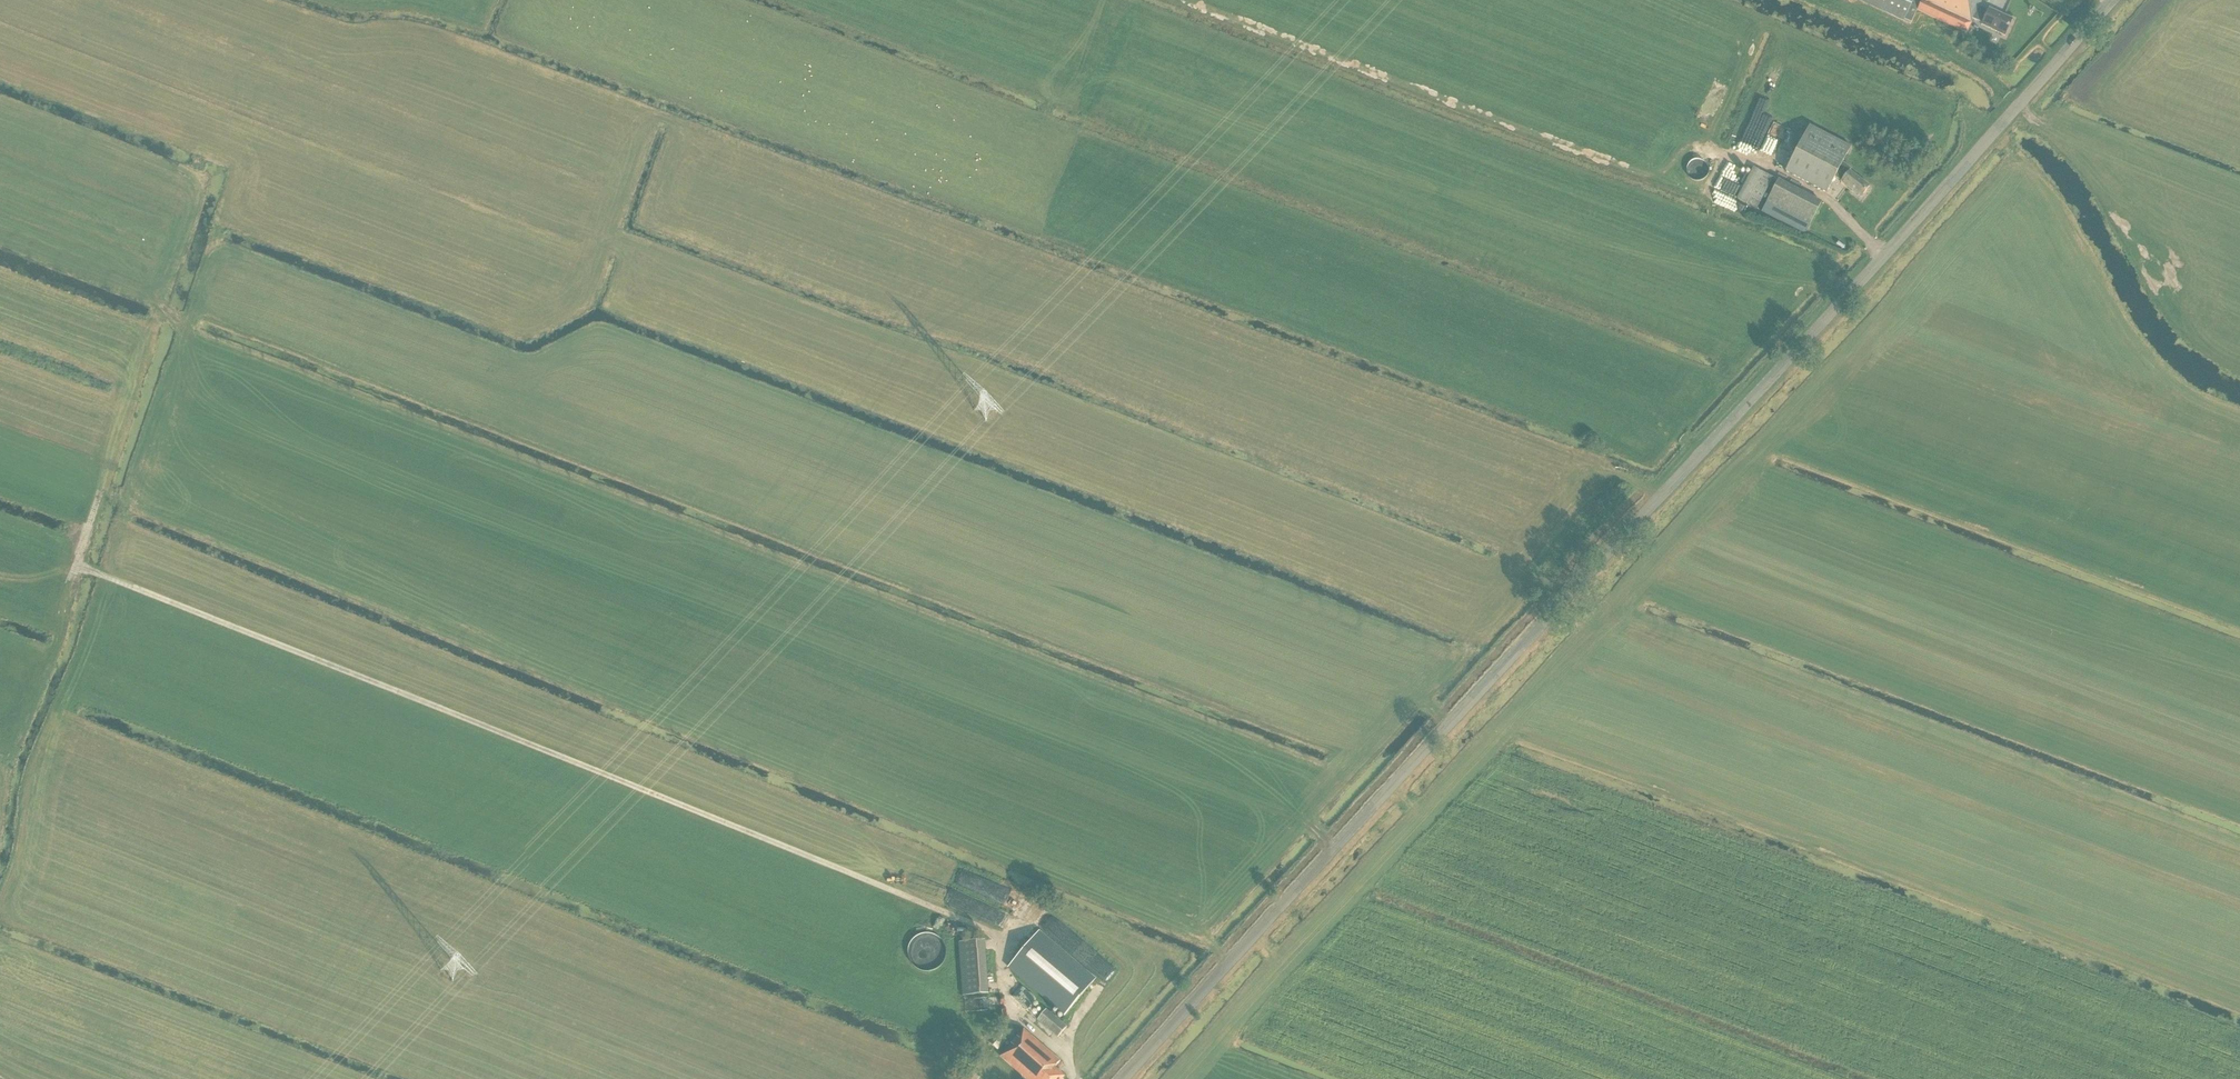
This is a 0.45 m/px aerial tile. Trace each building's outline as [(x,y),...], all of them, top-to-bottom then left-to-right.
[(1967,33),(1973,19),(1981,23),(1980,25),(2004,36),(2013,18),(1989,7),(1988,10),(1979,6),(1982,0),(1858,0),(1911,24),(1917,10),(1967,33)] [(1750,105),(1735,147),(1747,152),(1749,145),(1756,148),(1767,117),(1763,116),(1765,110),(1750,105)] [(1771,121),(1767,134),(1780,139),(1785,126),(1771,121)] [(1842,183),(1861,197),(1869,186),(1849,170),(1851,169),(1842,163),(1851,146),(1810,125),(1786,172),(1827,193),(1835,176),(1842,182),(1842,183)] [(1675,151),(1674,164),(1680,164),(1681,159),(1687,160),(1687,152),(1675,151)] [(1695,155),(1685,166),(1694,175),(1705,164),(1695,155)] [(1674,184),(1673,188),(1680,190),(1684,177),(1678,175),(1679,170),(1671,167),(1667,182),(1674,184)] [(1719,167),(1702,194),(1713,201),(1715,197),(1721,201),(1726,193),(1720,190),(1730,173),(1719,167)] [(1737,198),(1757,209),(1773,178),(1753,168),(1737,198)] [(1730,181),(1739,183),(1742,172),(1733,170),(1730,181)] [(1767,202),(1810,224),(1822,202),(1779,180),(1767,202)] [(1684,189),(1698,194),(1700,186),(1686,181),(1684,189)] [(1730,207),(1738,211),(1742,203),(1734,199),(1730,207)] [(1065,1015),(1066,1015),(1095,980),(1039,932),(1009,967),(1065,1015)] [(961,943),(964,996),(988,994),(985,941),(961,943)] [(1123,965),(1116,959),(1111,965),(1093,949),(1082,962),(1096,974),(1100,970),(1111,979),(1123,965)] [(1033,1011),(1039,1005),(1028,994),(1022,1000),(1033,1011)] [(1038,1020),(1058,1038),(1067,1027),(1047,1010),(1038,1020)] [(1065,1076),(1055,1068),(1061,1061),(1024,1029),(1001,1057),(1026,1078),(1062,1078),(1065,1076)] [(999,1032),(989,1043),(998,1050),(1007,1039),(999,1032)] [(980,1078),(965,1067),(956,1078),(979,1078),(980,1078)]
